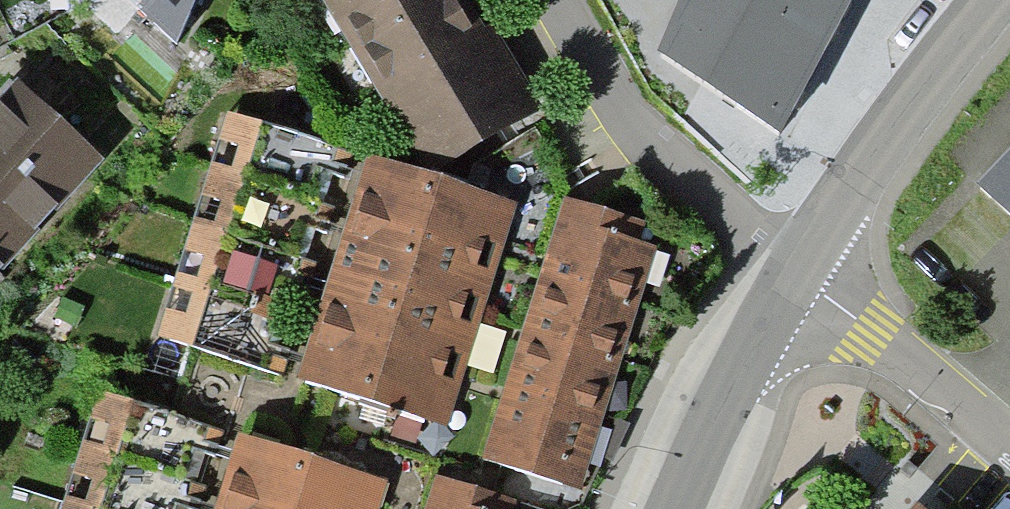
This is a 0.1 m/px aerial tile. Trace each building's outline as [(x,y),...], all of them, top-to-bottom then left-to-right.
[(193,0),(110,0),(169,56),(193,0)] [(482,28),(466,0),(322,0),(374,88),(482,28)] [(783,133),(855,0),(677,0),(655,49),(783,133)] [(482,28),(374,88),(422,172),(540,105),(493,22),(482,28)] [(101,173),(24,102),(0,128),(0,283),(101,173)] [(153,333),(269,369),(277,341),(293,290),(311,234),(328,179),(336,151),(220,115),(153,333)] [(976,189),(1009,222),(1009,154),(976,189)] [(297,381),(450,424),(459,392),(475,338),(492,279),(504,239),(513,207),(361,162),(351,195),(340,231),(324,287),(310,337),(297,381)] [(484,458),(581,488),(654,252),(635,246),(641,227),(563,203),(550,245),(528,315),(511,371),(495,421),(484,458)] [(197,456),(205,432),(89,396),(54,508),(181,508),(197,456)] [(381,489),(233,446),(224,477),(215,508),(375,508),(381,489)] [(533,505),(436,477),(426,508),(532,508),(533,505)]
